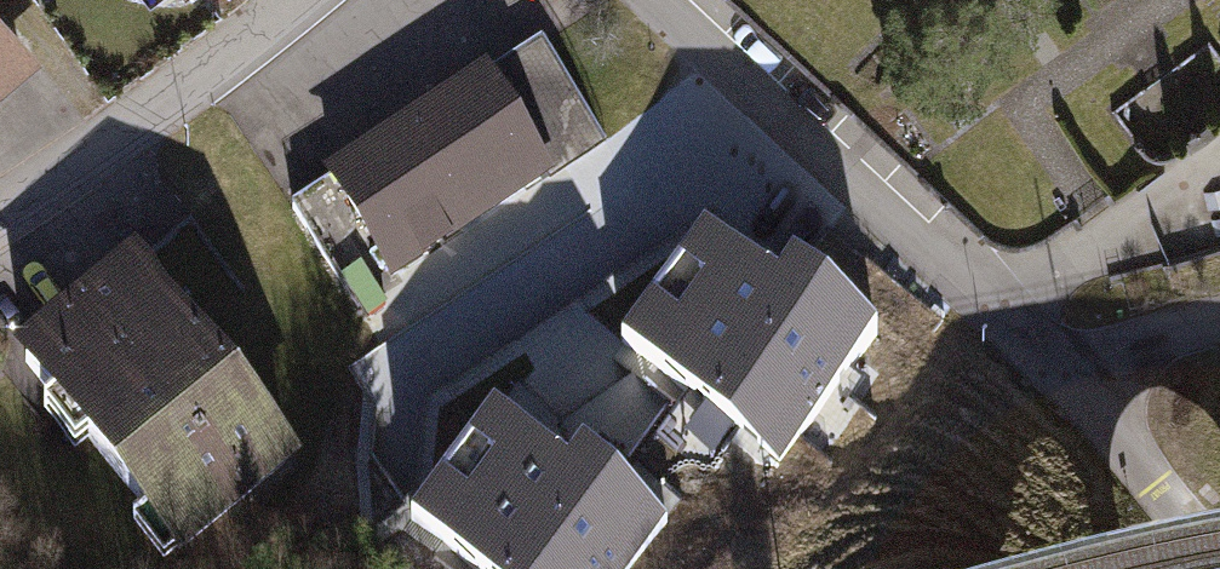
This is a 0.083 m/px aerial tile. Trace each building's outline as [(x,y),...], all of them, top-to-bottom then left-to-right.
[(42,43),(6,0),(0,0),(0,79),(42,43)] [(478,78),(549,183),(609,142),(537,38),(478,78)] [(478,78),(329,180),(401,284),(549,183),(478,78)] [(401,284),(329,180),(288,207),(360,312),(401,284)] [(135,266),(197,340),(250,297),(188,222),(135,266)] [(701,222),(617,333),(779,456),(877,327),(791,262),(777,279),(701,222)] [(170,564),(296,461),(197,340),(135,266),(9,369),(170,564)] [(406,516),(477,568),(622,568),(667,510),(580,445),(566,462),(491,405),(406,516)]
